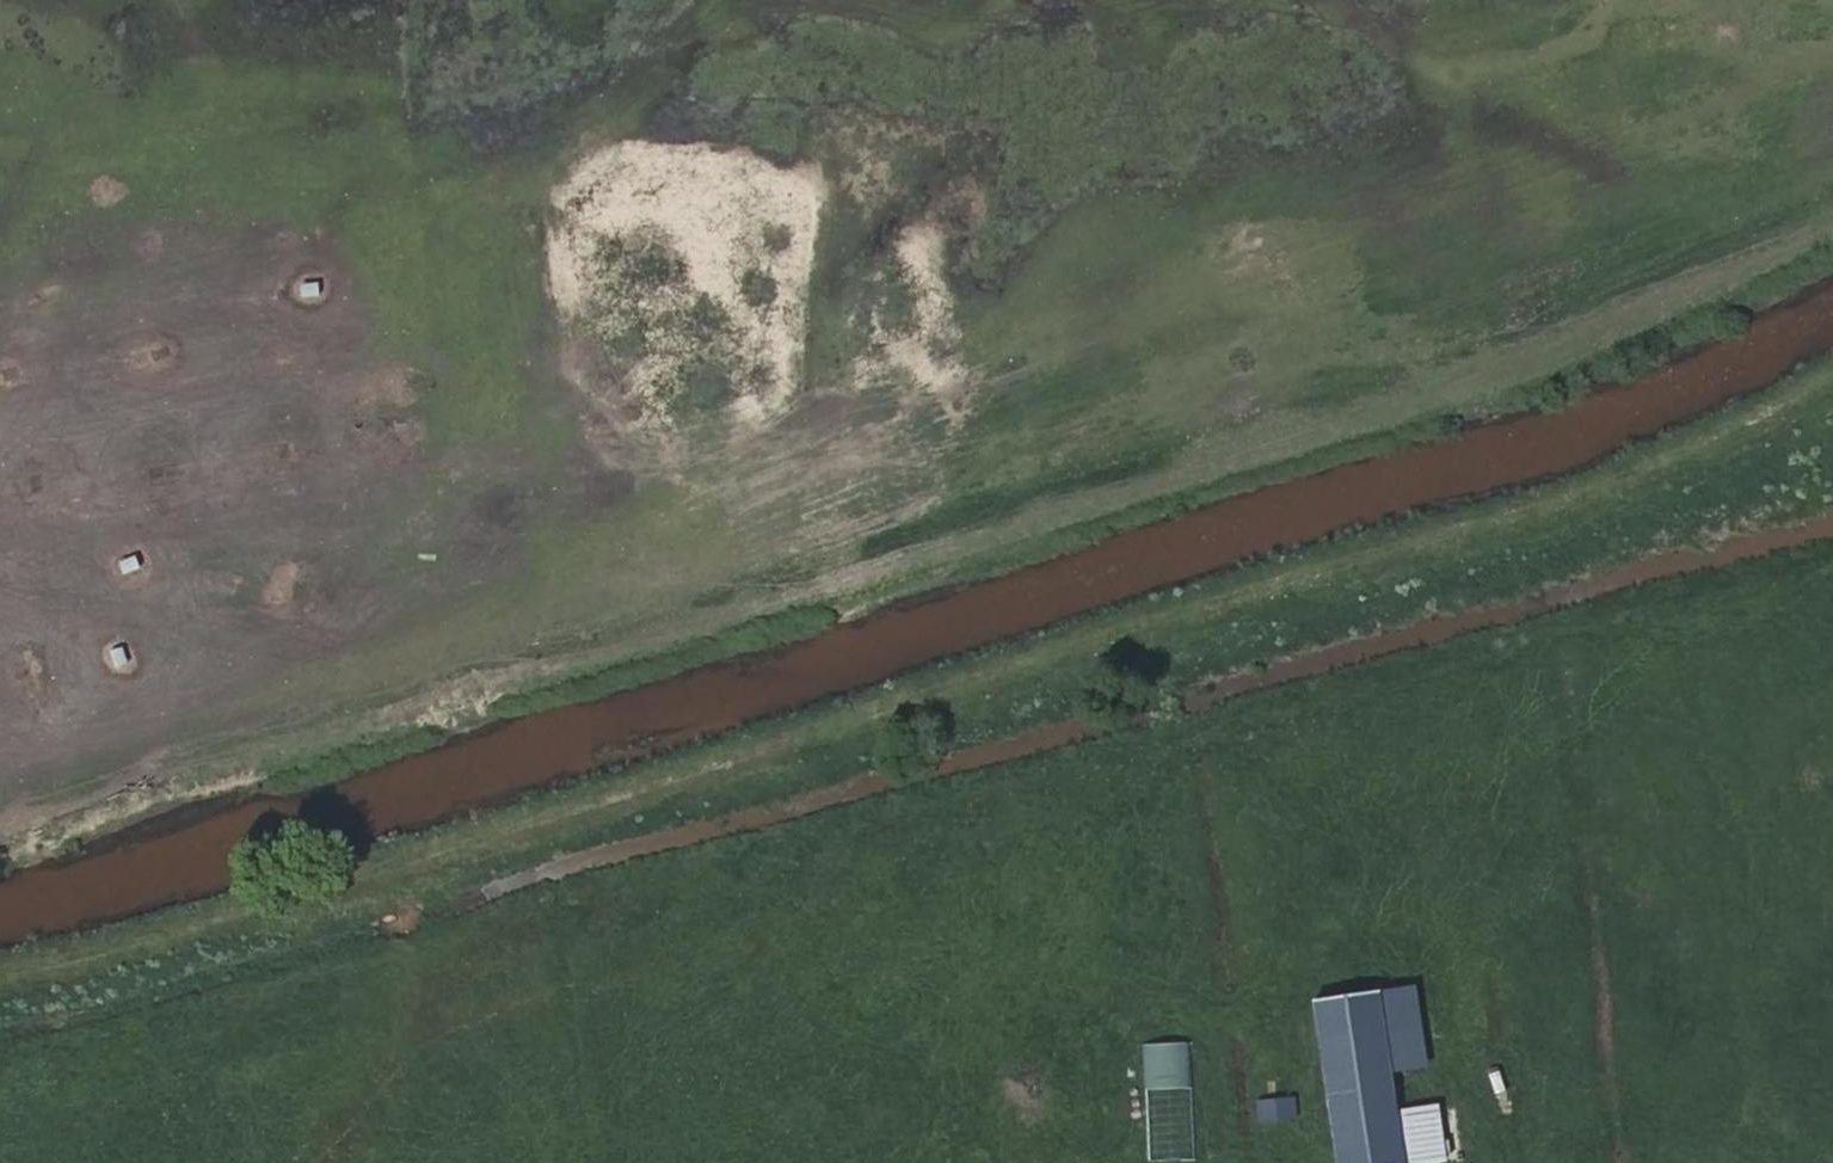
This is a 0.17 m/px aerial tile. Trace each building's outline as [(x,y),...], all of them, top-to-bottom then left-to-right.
[(1381,994),(1317,1003),(1338,1162),(1404,1162),(1381,994)] [(1142,1160),(1190,1161),(1192,1043),(1145,1042),(1142,1160)]
